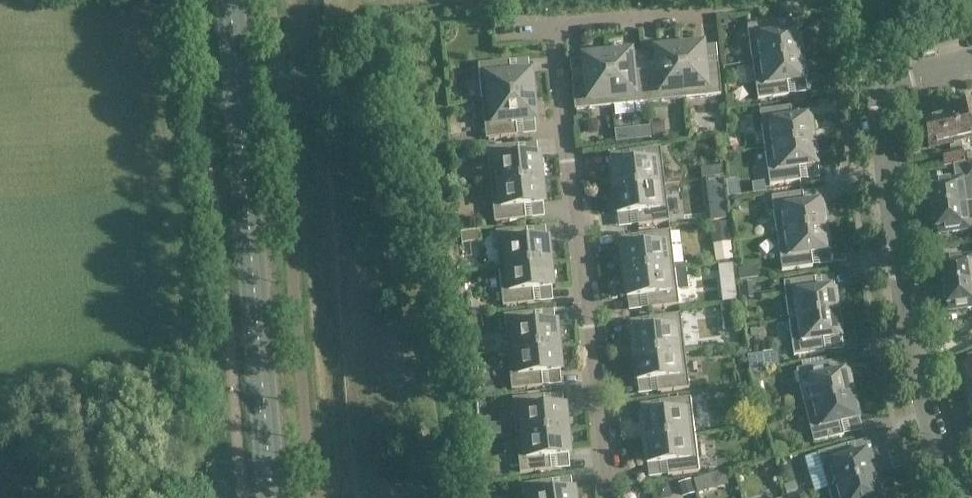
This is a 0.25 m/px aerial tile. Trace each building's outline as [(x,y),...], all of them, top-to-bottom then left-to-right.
[(747,25),(753,62),(803,54),(800,32),(780,34),(778,21),(747,25)] [(703,45),(679,48),(684,98),(721,94),(718,63),(705,65),(703,45)] [(645,71),(648,102),(684,98),(679,48),(655,50),(657,70),(645,71)] [(631,53),(607,55),(612,106),(648,102),(645,71),(633,72),(631,53)] [(607,55),(583,58),(585,77),(571,78),(575,110),(612,106),(607,55)] [(753,62),(758,99),(789,95),(787,82),(806,79),(803,55),(753,62)] [(478,64),(482,101),(533,96),(530,73),(511,75),(509,61),(478,64)] [(533,96),(482,101),(486,139),(517,135),(516,122),(535,120),(533,96)] [(959,139),(971,136),(971,103),(965,104),(965,102),(954,104),(954,107),(951,108),(951,109),(950,109),(956,134),(957,134),(958,139),(959,139)] [(759,111),(765,148),(815,141),(812,117),(792,120),(790,107),(759,111)] [(950,109),(938,112),(939,117),(922,121),(923,124),(920,125),(923,136),(926,135),(928,146),(945,142),(945,144),(954,141),(955,146),(951,147),(952,151),(941,153),(944,166),(964,161),(959,139),(958,139),(957,134),(956,134),(950,109)] [(639,134),(639,140),(652,138),(651,127),(643,129),(639,134)] [(815,141),(765,148),(770,185),(801,180),(799,167),(818,164),(815,141)] [(487,148),(491,185),(541,180),(539,156),(519,158),(518,145),(487,148)] [(611,167),(614,190),(665,184),(660,147),(629,151),(631,164),(611,167)] [(946,180),(946,181),(931,183),(932,195),(930,197),(930,203),(933,204),(934,209),(966,204),(965,204),(971,203),(971,163),(956,165),(958,179),(946,180)] [(541,180),(491,185),(495,222),(526,219),(524,206),(544,204),(541,180)] [(710,182),(713,203),(724,201),(722,181),(710,182)] [(665,184),(614,190),(617,214),(636,212),(638,225),(669,221),(665,184)] [(802,192),(771,196),(777,233),(827,226),(824,203),(804,205),(802,192)] [(934,209),(934,212),(932,214),(933,220),(936,221),(937,233),(952,231),(953,232),(971,229),(971,203),(965,204),(966,204),(934,209)] [(460,220),(461,231),(471,230),(470,219),(460,220)] [(718,222),(719,234),(730,232),(729,220),(718,222)] [(777,233),(782,271),(813,266),(811,253),(830,250),(827,226),(777,233)] [(495,232),(499,269),(550,263),(547,240),(528,242),(526,228),(495,232)] [(621,250),(624,274),(675,268),(670,231),(639,234),(641,248),(621,250)] [(956,257),(956,259),(941,261),(943,272),(940,274),(941,280),(944,281),(945,285),(971,282),(971,255),(956,257)] [(732,261),(724,262),(728,299),(737,298),(732,261)] [(499,269),(503,306),(534,303),(533,289),(552,287),(550,264),(499,269)] [(756,267),(737,270),(738,281),(758,278),(756,267)] [(675,268),(624,274),(627,297),(646,295),(648,309),(679,305),(675,268)] [(783,282),(789,319),(839,312),(836,288),(816,291),(814,278),(783,282)] [(945,285),(945,289),(943,291),(944,297),(947,298),(948,310),(963,308),(963,309),(971,308),(971,282),(945,285)] [(739,314),(737,303),(725,305),(726,316),(739,314)] [(504,315),(508,352),(558,347),(556,323),(536,325),(535,312),(504,315)] [(789,319),(794,356),(825,352),(823,338),(842,336),(839,312),(789,319)] [(631,333),(634,357),(684,351),(680,314),(649,318),(651,331),(631,333)] [(736,345),(737,357),(746,357),(745,345),(736,345)] [(508,352),(511,389),(542,386),(541,373),(561,371),(558,347),(508,352)] [(685,351),(684,351),(634,357),(637,381),(656,379),(658,392),(689,388),(685,351)] [(968,357),(971,366),(960,370),(960,372),(956,373),(960,385),(964,384),(967,394),(971,393),(971,356),(968,357)] [(826,362),(796,370),(804,406),(805,406),(854,394),(848,371),(829,375),(826,362)] [(805,406),(813,442),(844,435),(841,422),(860,417),(854,394),(805,406)] [(543,395),(512,399),(517,436),(567,431),(564,407),(545,409),(543,395)] [(641,417),(644,441),(694,435),(690,397),(659,401),(661,415),(641,417)] [(567,431),(517,436),(516,436),(520,473),(551,470),(550,456),(569,454),(567,431)] [(694,435),(644,441),(647,464),(666,462),(668,475),(699,472),(694,435)] [(877,475),(870,452),(851,457),(847,444),(804,457),(808,473),(822,469),(828,489),(877,475)] [(483,480),(497,478),(496,471),(482,473),(483,480)] [(828,489),(831,497),(882,497),(883,497),(877,475),(828,489)] [(523,497),(574,497),(573,490),(554,493),(552,480),(521,485),(523,497)]
